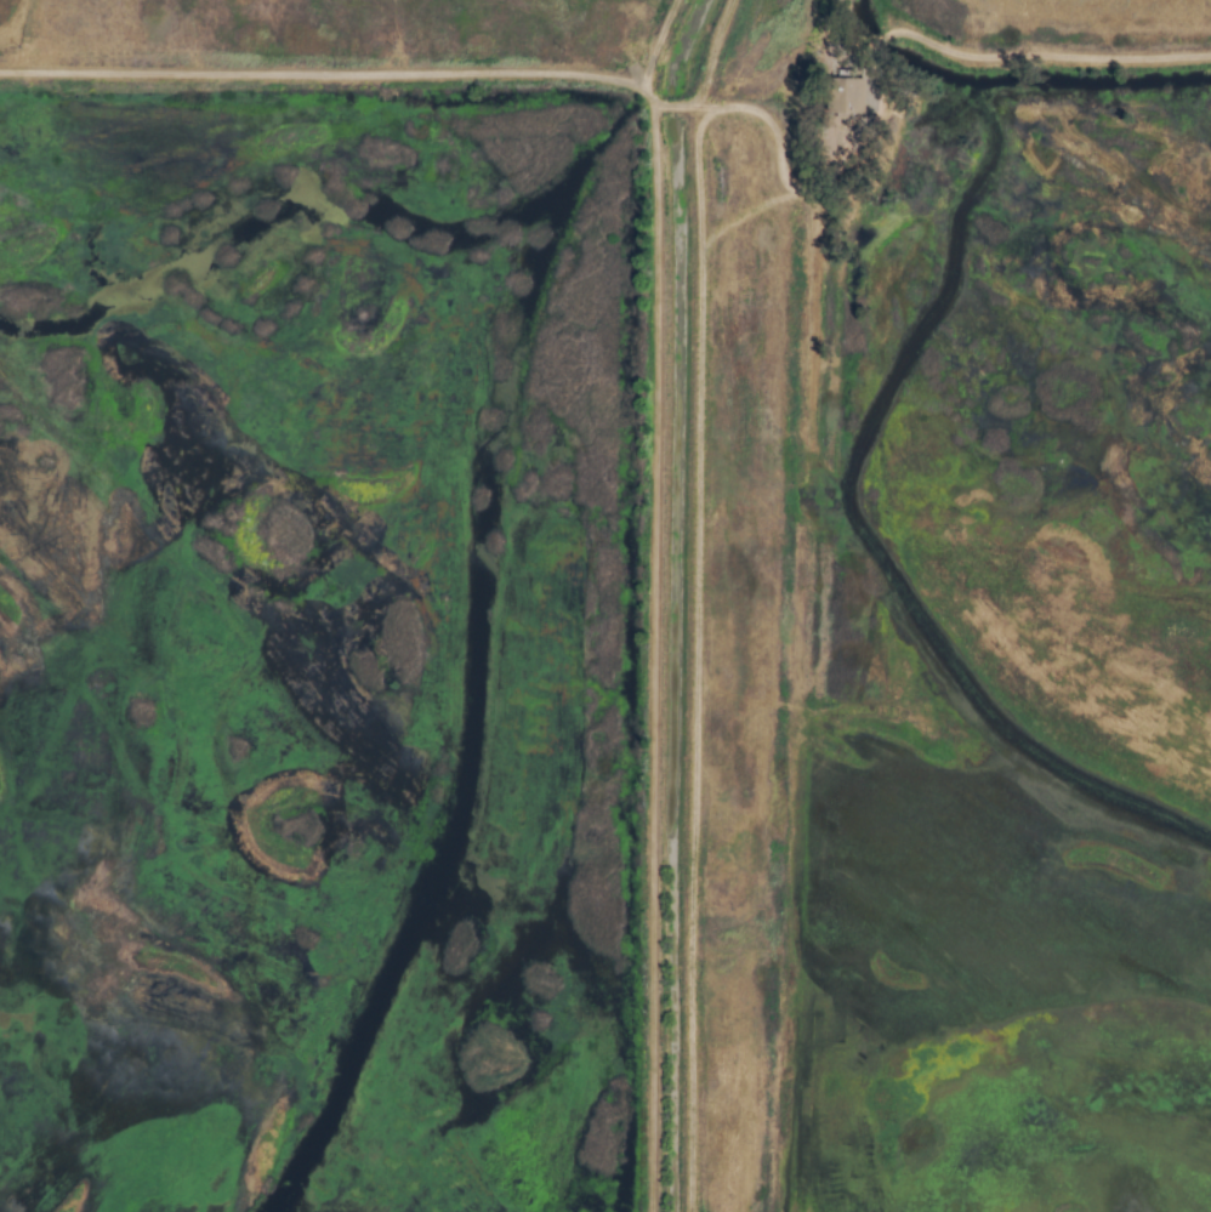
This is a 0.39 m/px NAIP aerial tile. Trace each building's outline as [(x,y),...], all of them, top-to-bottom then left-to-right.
[(828,79),(826,113),(864,114),(865,80),(828,79)]
